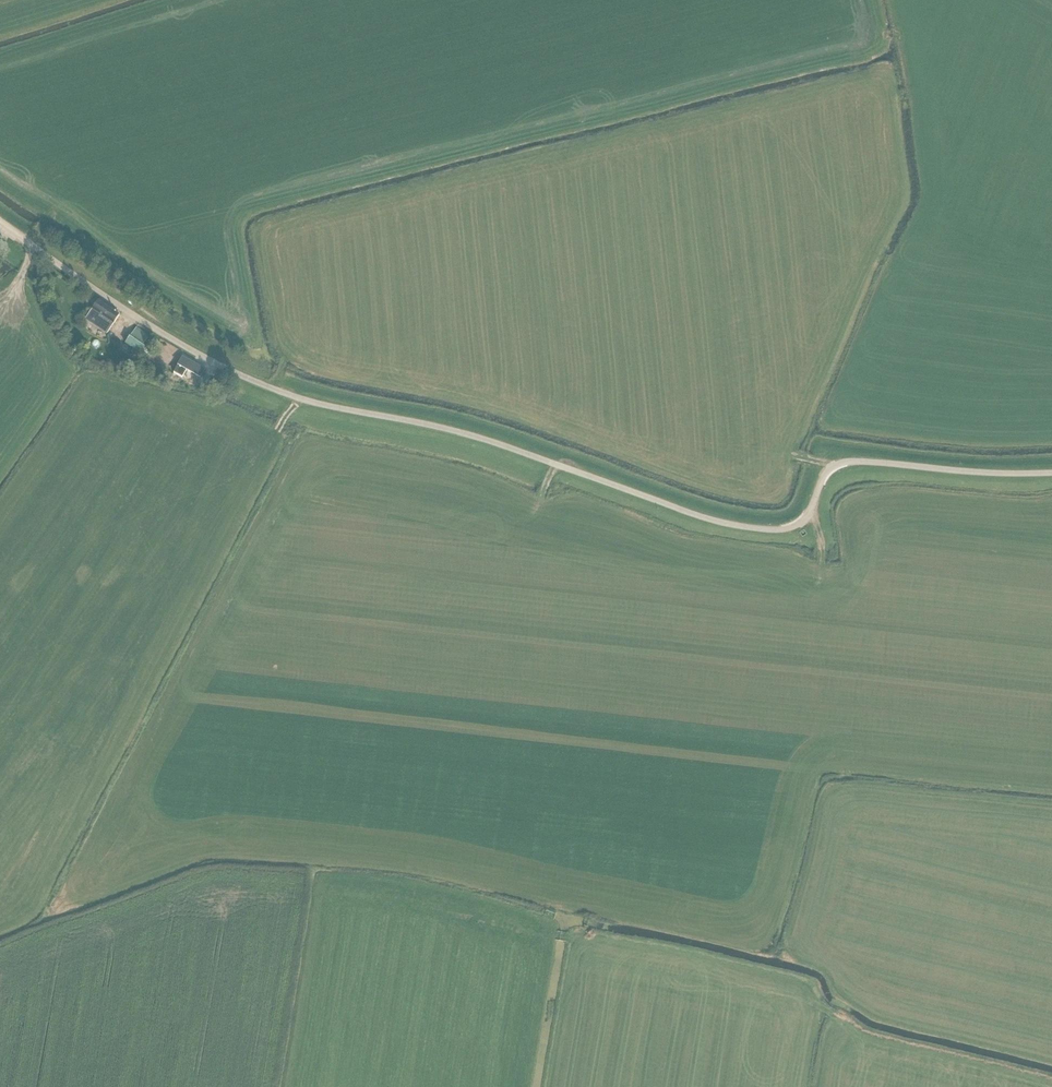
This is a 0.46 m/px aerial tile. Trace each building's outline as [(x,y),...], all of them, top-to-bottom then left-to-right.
[(119,315),(98,300),(85,319),(106,334),(119,315)] [(140,354),(145,348),(142,345),(148,336),(135,327),(124,343),(140,354)] [(149,342),(145,348),(151,352),(155,346),(149,342)] [(182,358),(173,373),(182,378),(186,371),(200,378),(204,370),(205,371),(205,370),(182,357),(182,358)] [(201,379),(207,383),(213,373),(207,370),(201,379)]
